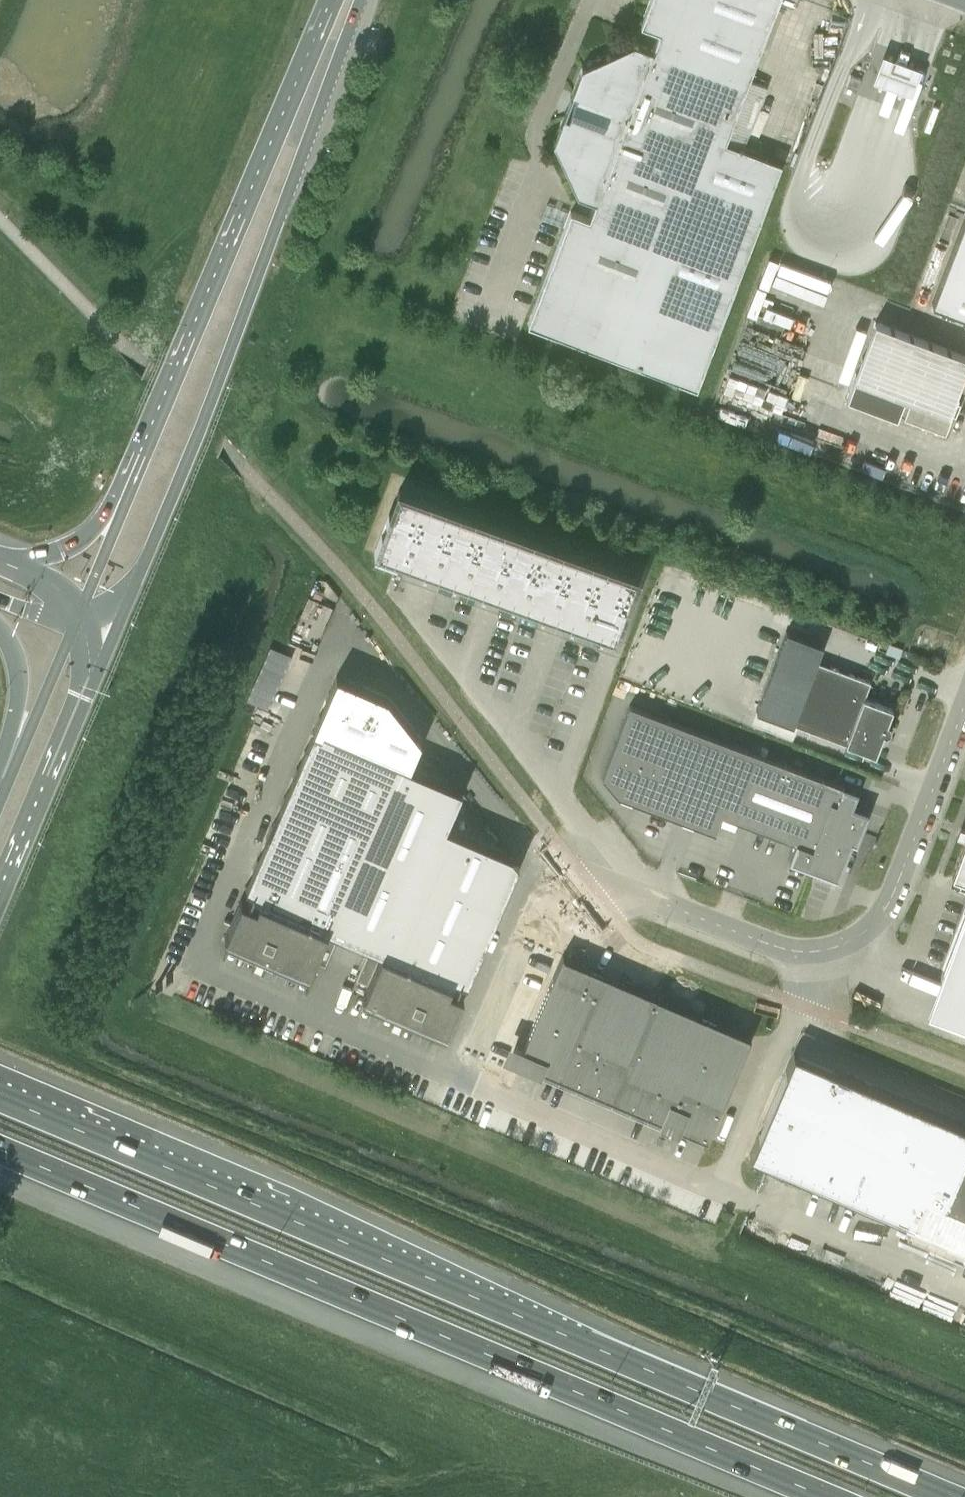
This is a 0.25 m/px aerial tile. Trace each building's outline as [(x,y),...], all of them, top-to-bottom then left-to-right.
[(686,385),(697,389),(751,245),(782,162),(726,141),(779,0),(649,0),(640,26),(658,32),(652,49),(634,42),(582,66),(564,112),(553,142),(577,194),(595,201),(589,218),(570,211),(559,240),(527,325),(686,385)] [(882,51),(872,78),(912,92),(922,66),(882,51)] [(847,86),(858,90),(863,77),(852,73),(847,86)] [(932,303),(964,315),(964,215),(932,303)] [(964,370),(964,355),(875,321),(846,396),(896,416),(903,397),(911,399),(904,418),(945,434),(959,399),(955,397),(964,370)] [(407,559),(429,499),(399,489),(377,549),(399,556),(407,559)] [(407,559),(437,570),(458,510),(429,499),(407,559)] [(466,581),(488,521),(458,510),(437,570),(466,581)] [(466,581),(495,591),(517,531),(488,521),(466,581)] [(546,542),(517,531),(495,591),(525,602),(546,542)] [(554,612),(575,552),(546,542),(525,602),(554,612)] [(583,623),(605,563),(575,552),(554,612),(583,623)] [(605,563),(583,623),(613,634),(635,574),(605,563)] [(758,711),(875,755),(883,733),(885,734),(889,724),(887,723),(893,709),(864,698),(870,681),(815,660),(821,645),(673,589),(643,667),(758,711)] [(224,919),(224,921),(230,923),(225,936),(307,971),(308,968),(317,972),(317,971),(310,968),(313,959),(325,964),(338,932),(370,946),(356,978),(367,983),(364,991),(356,987),(355,989),(364,993),(363,995),(447,1031),(452,1019),(457,1021),(457,1020),(452,1018),(464,991),(462,990),(456,988),(459,980),(467,983),(468,980),(467,980),(475,962),(474,961),(480,947),(482,947),(487,936),(486,935),(492,920),(493,921),(501,902),(501,903),(506,892),(504,891),(511,876),(512,877),(518,863),(511,855),(502,851),(502,850),(446,826),(456,803),(461,789),(443,781),(443,782),(428,776),(428,774),(410,766),(422,739),(390,699),(336,675),(326,698),(311,734),(312,735),(306,750),(305,749),(304,750),(306,750),(298,767),(296,767),(292,776),(294,777),(287,792),(287,791),(285,796),(284,796),(280,805),(282,805),(276,820),(275,819),(272,825),(272,824),(265,839),(266,839),(264,844),(265,844),(258,859),(257,858),(252,869),(254,870),(247,885),(246,884),(245,887),(252,890),(247,901),(241,899),(231,922),(224,919)] [(852,807),(858,791),(853,790),(856,782),(843,777),(840,784),(629,705),(602,777),(618,796),(716,833),(722,815),(797,843),(791,859),(809,866),(837,876),(851,838),(846,836),(849,828),(859,831),(867,812),(852,807)] [(952,877),(964,882),(964,842),(952,877)] [(948,957),(940,978),(964,987),(964,911),(948,957)] [(541,1068),(661,1119),(660,1122),(673,1128),(675,1125),(707,1139),(751,1036),(659,997),(655,995),(620,980),(562,956),(522,1049),(517,1047),(512,1059),(517,1061),(540,1071),(541,1068)] [(793,1052),(750,1154),(767,1161),(964,1246),(964,1125),(793,1052)]
